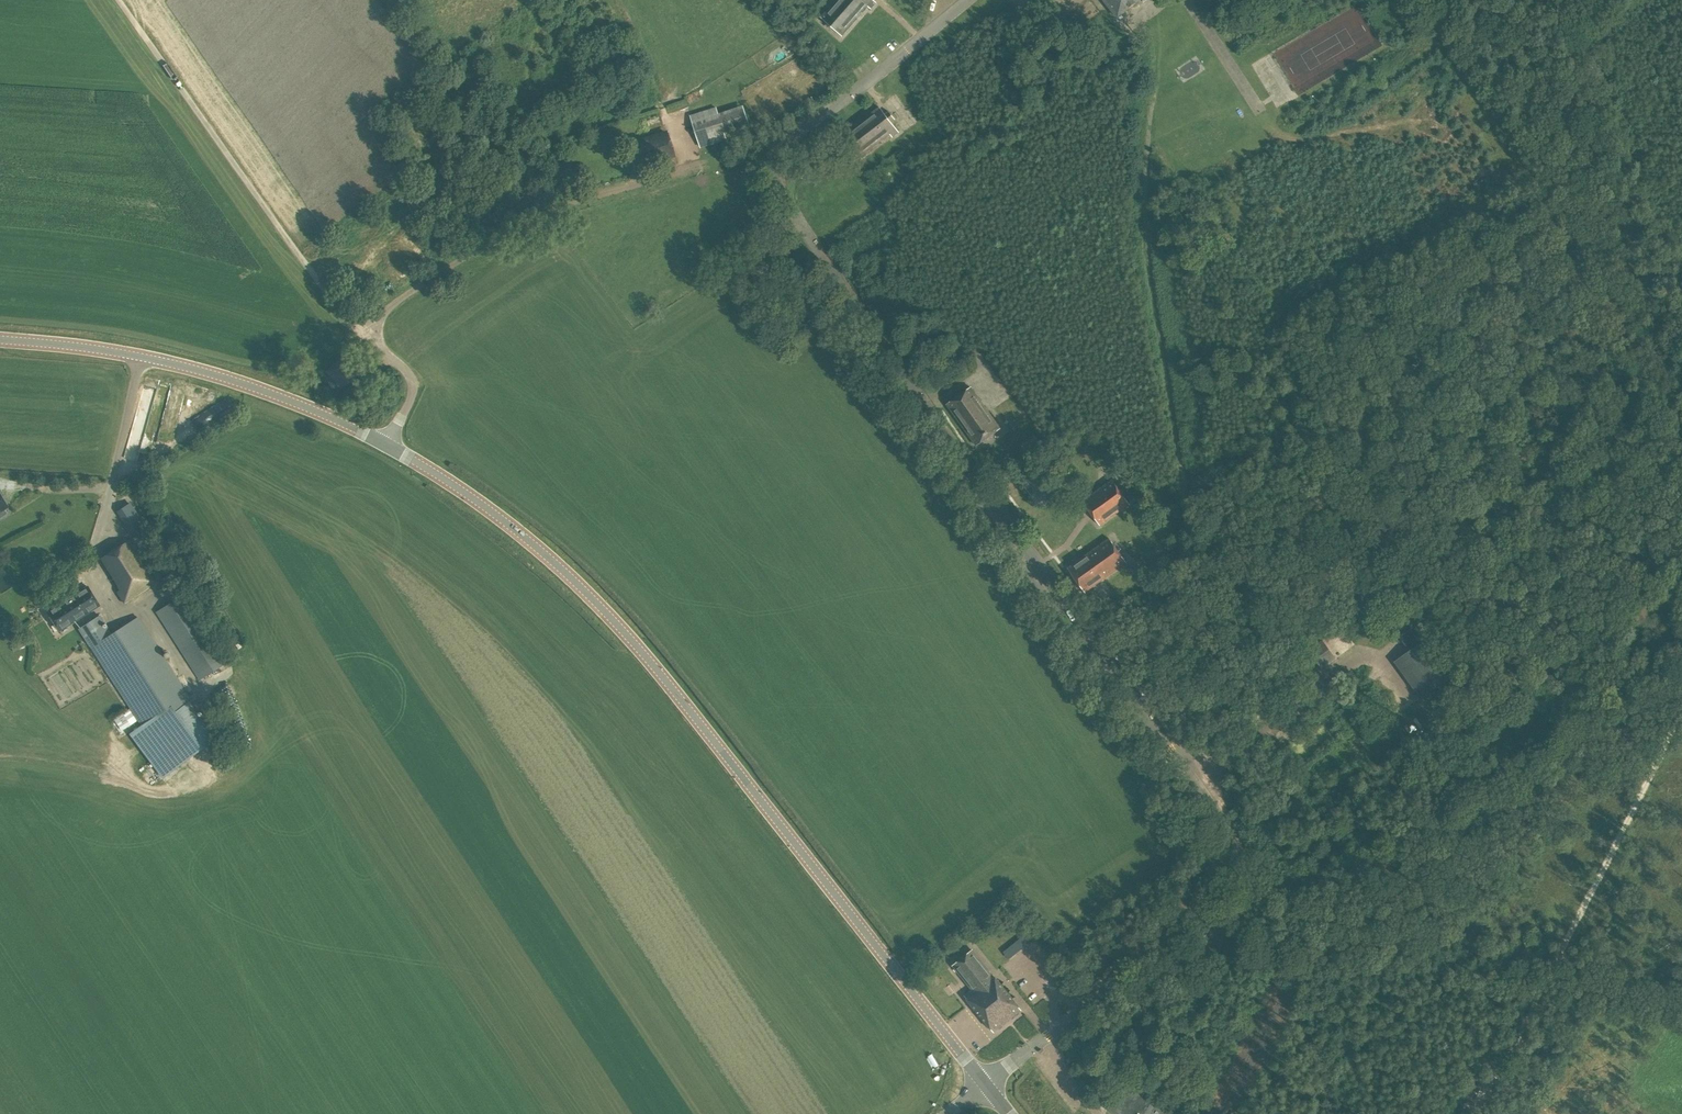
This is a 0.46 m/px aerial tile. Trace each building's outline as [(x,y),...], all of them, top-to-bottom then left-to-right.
[(820,17),(841,35),(868,6),(870,8),(876,2),(874,0),(835,0),(820,17)] [(1117,18),(1140,0),(1103,0),(1117,18)] [(785,52),(774,60),(780,69),(791,61),(785,52)] [(716,107),(691,115),(701,147),(726,139),(724,132),(749,124),(743,105),(718,113),(716,107)] [(879,108),(840,135),(857,158),(889,135),(891,138),(898,133),(890,123),(894,120),(888,112),(885,115),(879,108)] [(665,132),(630,143),(638,167),(673,156),(665,132)] [(341,358),(326,371),(340,388),(356,376),(341,358)] [(970,387),(946,404),(976,446),(999,429),(970,387)] [(1112,478),(1082,499),(1099,523),(1129,502),(1112,478)] [(129,504),(118,511),(131,532),(143,525),(129,504)] [(171,573),(143,529),(129,538),(157,582),(162,579),(171,573)] [(1109,537),(1067,567),(1084,591),(1126,561),(1109,537)] [(134,547),(129,539),(117,546),(122,555),(134,547)] [(113,560),(108,552),(100,557),(105,566),(113,560)] [(122,604),(156,582),(144,563),(136,569),(141,577),(121,590),(115,593),(122,604)] [(72,595),(47,611),(58,630),(99,605),(87,586),(80,591),(77,587),(70,591),(72,595)] [(184,594),(156,612),(199,681),(228,662),(184,594)] [(100,614),(80,627),(142,725),(129,734),(162,778),(203,747),(209,728),(189,702),(192,700),(138,616),(112,633),(100,614)] [(1403,618),(1388,628),(1396,638),(1399,636),(1410,651),(1394,662),(1420,698),(1447,678),(1445,676),(1448,674),(1444,667),(1440,669),(1421,642),(1419,643),(1409,629),(1410,628),(1403,618)] [(1323,639),(1308,650),(1321,667),(1336,656),(1323,639)] [(129,708),(112,719),(120,731),(137,720),(129,708)] [(973,948),(954,964),(974,989),(966,995),(994,1030),(1022,1008),(993,973),(973,948)] [(1107,1110),(1114,1113),(1174,1113),(1123,1083),(1107,1110)]
